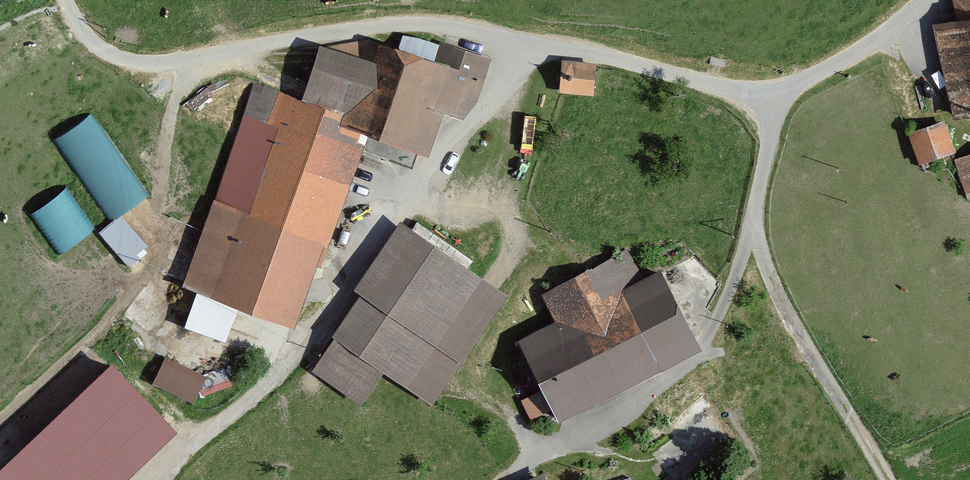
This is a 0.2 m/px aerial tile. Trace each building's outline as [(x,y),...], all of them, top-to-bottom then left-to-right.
[(956,18),(931,24),(951,115),(969,111),(969,0),(952,0),(956,18)] [(180,283),(293,325),(366,134),(426,155),(442,110),(462,117),(478,98),(491,59),(440,39),(438,45),(403,30),(398,44),(368,36),(359,55),(318,44),(300,96),(251,81),(180,283)] [(148,191),(87,115),(53,143),(113,218),(98,230),(127,266),(149,248),(121,212),(148,191)] [(944,118),(906,131),(917,163),(955,150),(944,118)] [(953,159),(967,198),(969,197),(969,153),(953,159)] [(67,184),(31,208),(60,250),(95,227),(67,184)] [(506,295),(399,222),(354,288),(360,293),(331,334),(336,337),(312,371),(361,404),(383,371),(431,404),(506,295)] [(554,322),(518,340),(558,421),(700,350),(661,271),(644,280),(629,250),(540,294),(554,322)] [(198,399),(212,372),(167,350),(153,377),(198,399)] [(115,364),(0,474),(0,479),(1,479),(127,479),(179,431),(115,364)]
